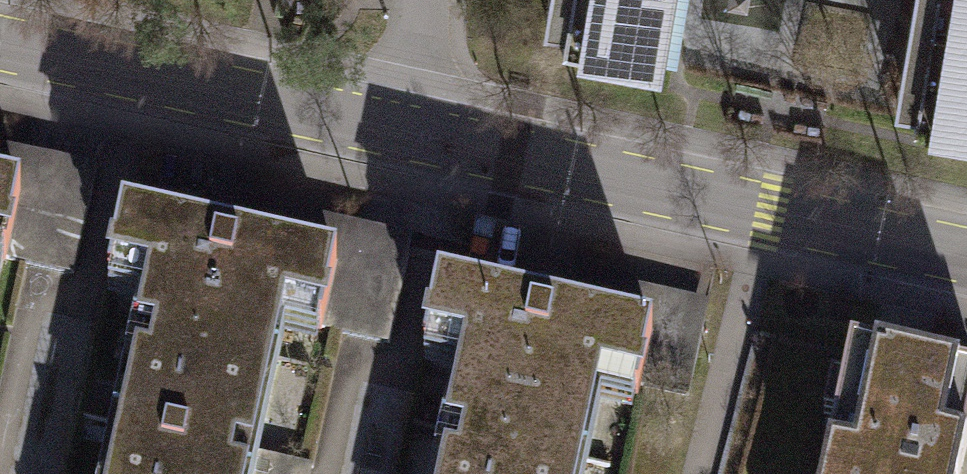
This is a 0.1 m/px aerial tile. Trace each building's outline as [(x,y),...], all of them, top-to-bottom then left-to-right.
[(542,48),(670,70),(682,0),(550,0),(542,48)] [(897,111),(966,124),(966,0),(916,0),(897,111)] [(22,267),(75,277),(95,179),(0,159),(0,262),(22,267)] [(139,328),(156,332),(276,357),(284,321),(338,332),(390,343),(411,245),(210,202),(202,244),(119,226),(109,273),(149,282),(139,328)] [(444,421),(460,425),(580,450),(593,385),(646,396),(704,408),(724,310),(523,268),(515,309),(432,292),(422,339),(459,346),(444,421)] [(276,357),(156,332),(150,361),(134,358),(110,473),(230,473),(232,464),(253,468),(276,357)] [(851,353),(844,384),(832,381),(824,419),(835,421),(823,473),(961,473),(966,446),(966,378),(851,353)] [(580,450),(460,425),(454,451),(438,448),(433,473),(575,473),(580,450)]
